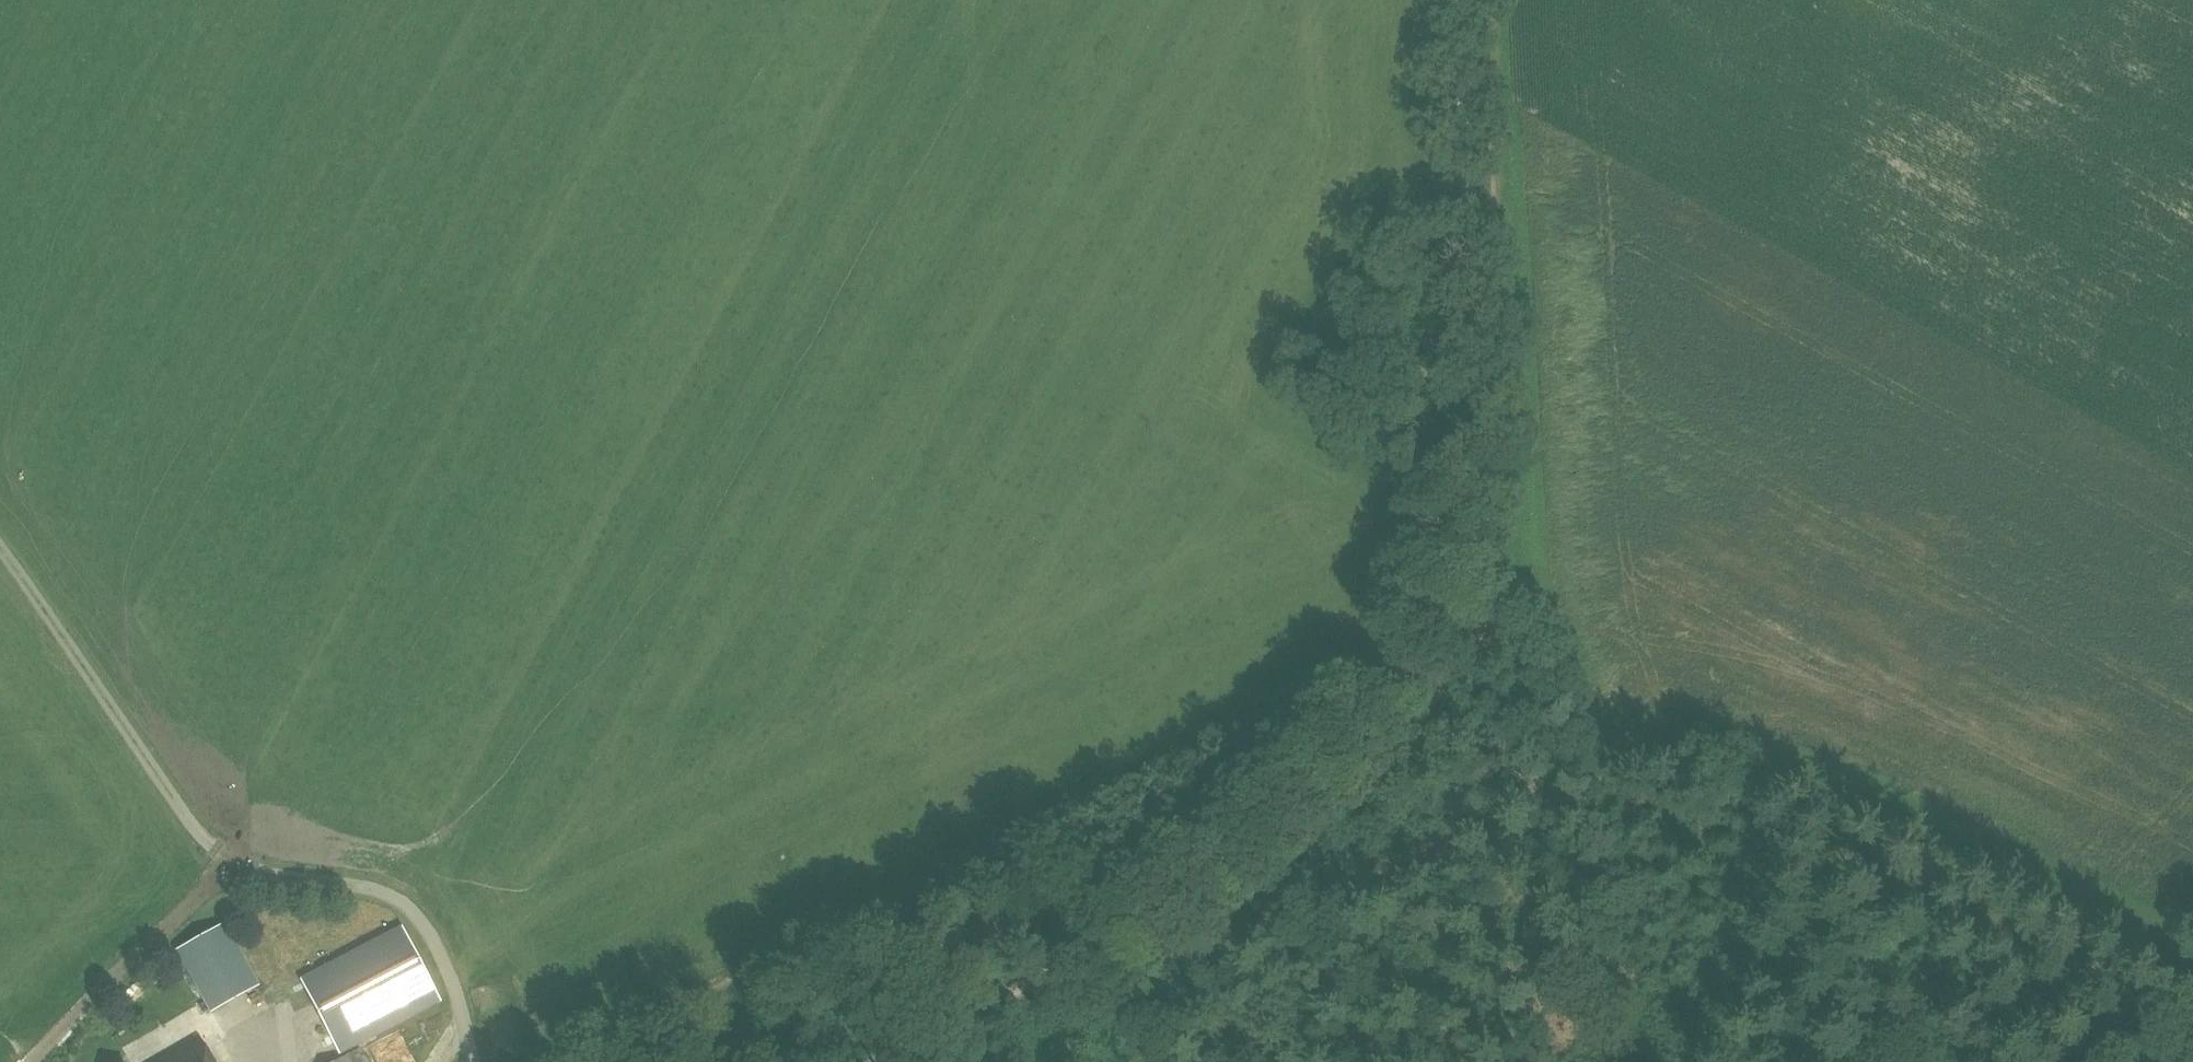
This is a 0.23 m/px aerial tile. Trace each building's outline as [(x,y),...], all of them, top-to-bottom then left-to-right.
[(225,924),(178,950),(212,1011),(259,985),(225,924)] [(304,979),(337,1042),(342,1053),(442,1001),(404,927),(304,979)] [(199,1039),(159,1061),(213,1061),(199,1039)] [(336,1061),(368,1061),(361,1049),(336,1061)]
